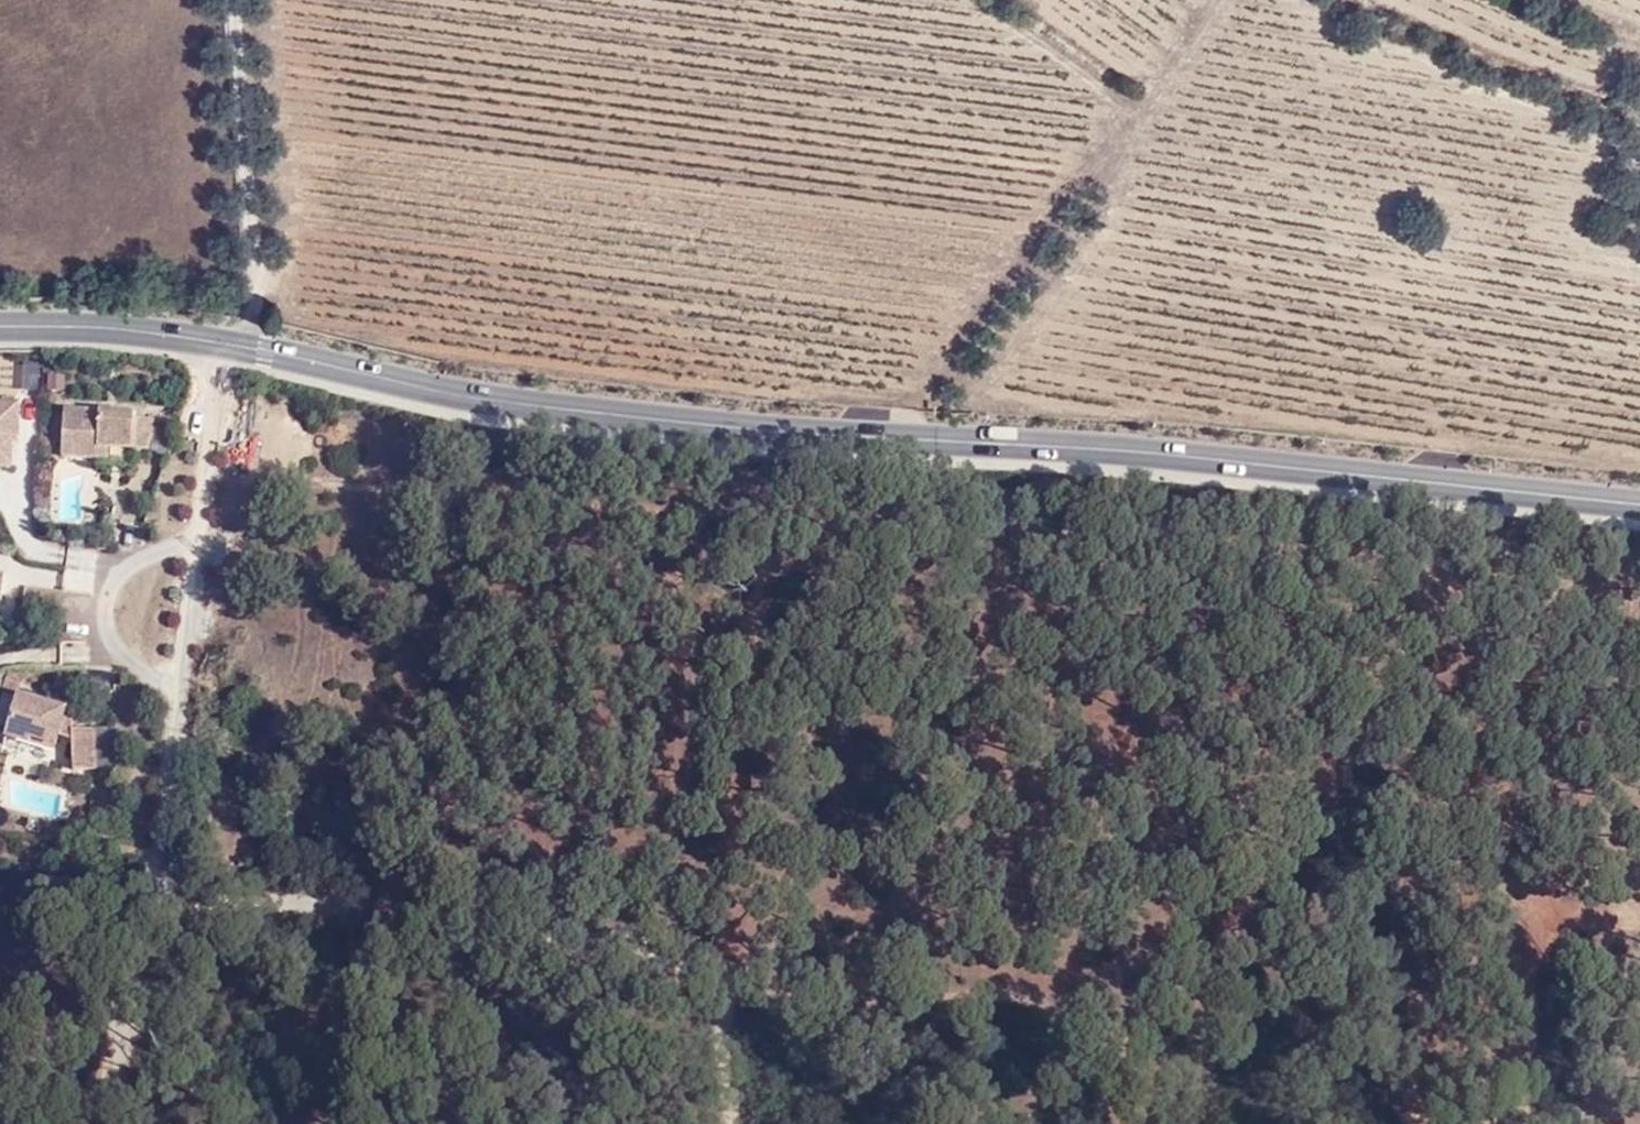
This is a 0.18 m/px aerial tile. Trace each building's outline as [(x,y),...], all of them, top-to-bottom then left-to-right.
[(28,390),(44,390),(45,368),(29,367),(28,390)] [(69,378),(54,377),(53,390),(68,391),(69,378)] [(20,465),(21,432),(26,432),(26,402),(0,402),(0,465),(20,465)] [(103,458),(103,444),(118,445),(158,446),(158,417),(141,415),(142,408),(70,405),(68,457),(103,458)] [(103,444),(103,458),(117,459),(118,445),(103,444)] [(12,600),(15,575),(0,573),(0,598),(12,600)] [(82,704),(31,688),(17,733),(42,742),(46,735),(72,743),(75,734),(84,737),(85,766),(112,764),(109,721),(89,722),(87,716),(79,714),(82,704)]
